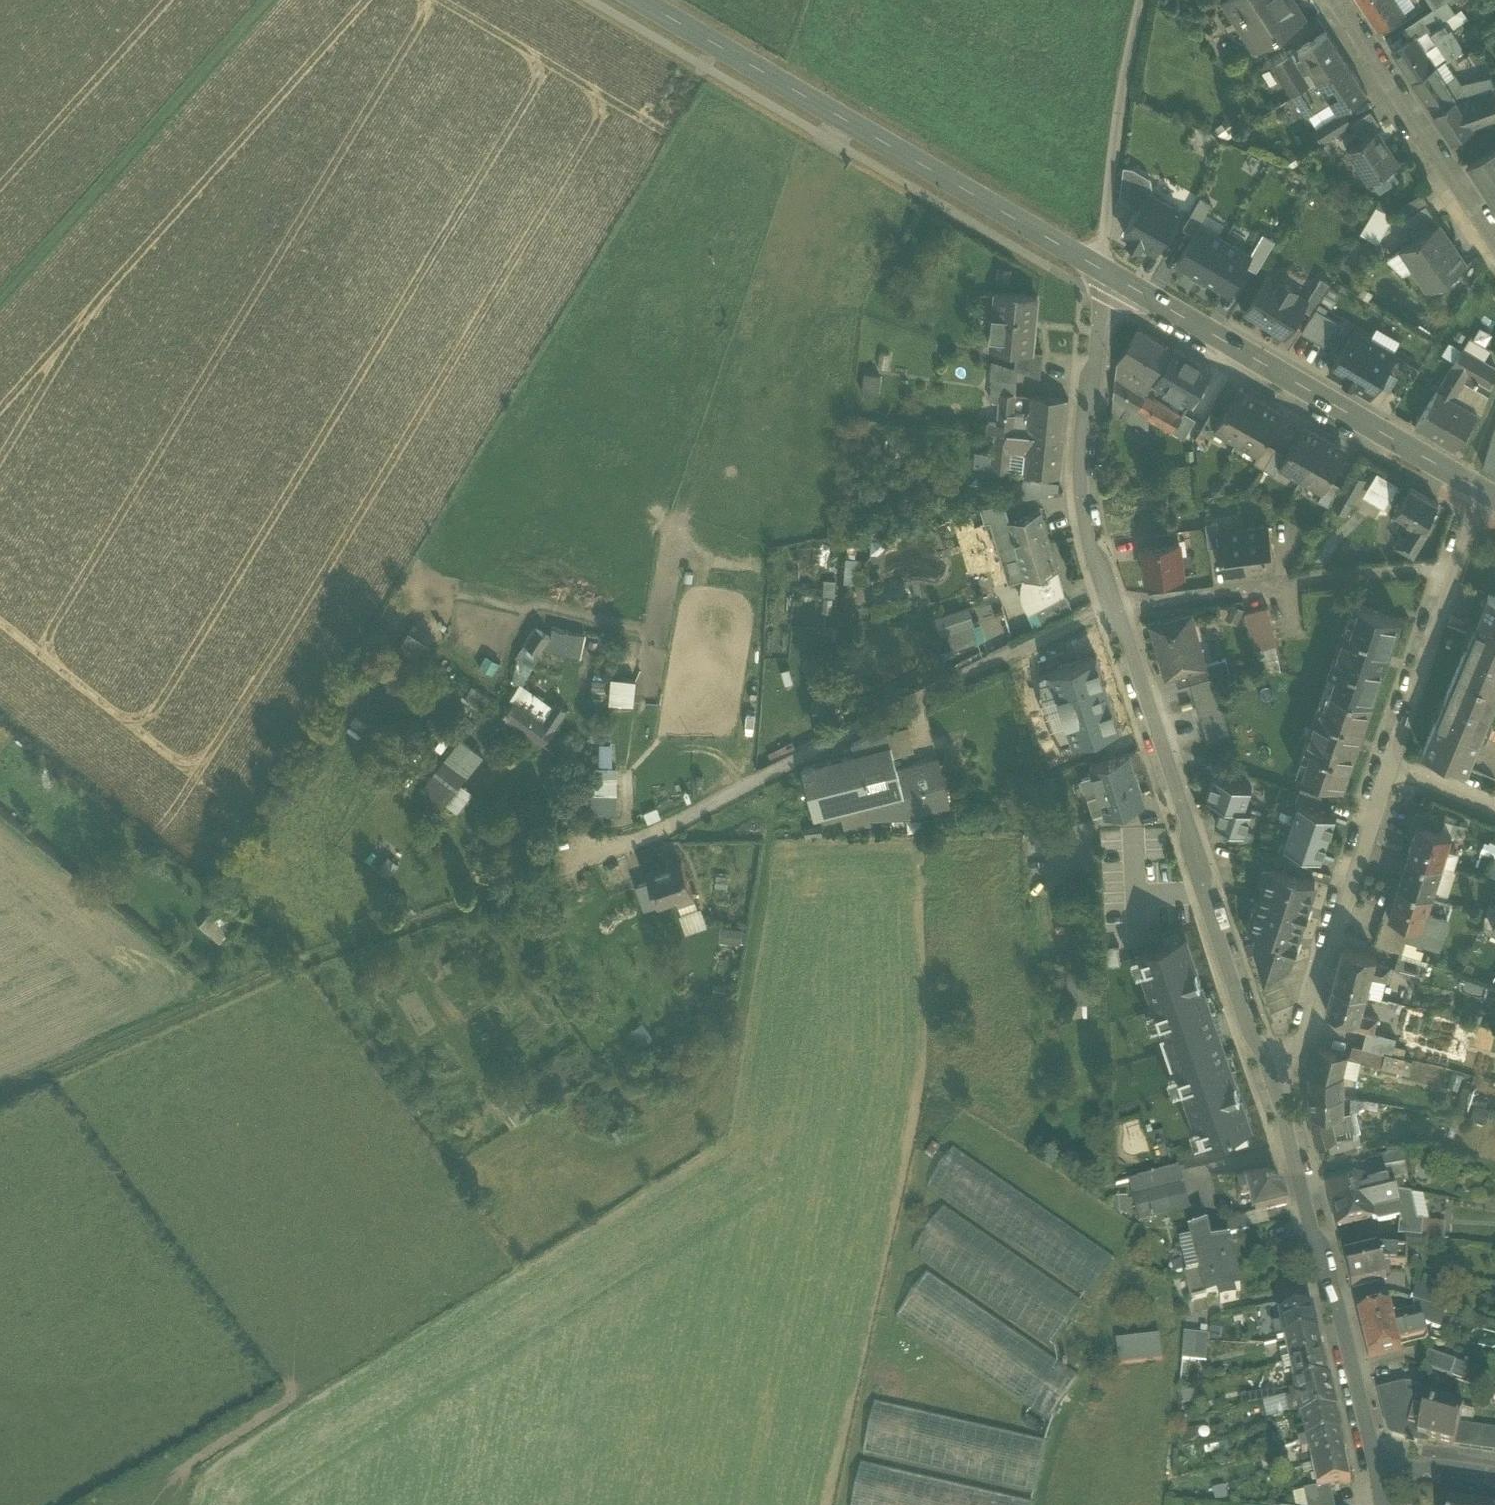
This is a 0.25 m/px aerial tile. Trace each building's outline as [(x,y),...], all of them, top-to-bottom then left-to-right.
[(1244,27),(1252,22),(1237,0),(1226,0),(1244,27)] [(1256,46),(1303,16),(1293,0),(1237,0),(1252,22),(1244,27),(1256,46)] [(1397,0),(1359,0),(1378,29),(1405,12),(1397,0)] [(1434,7),(1442,20),(1455,12),(1448,0),(1445,0),(1436,6),(1434,7)] [(1435,39),(1448,58),(1461,49),(1457,43),(1463,39),(1457,29),(1450,33),(1442,20),(1434,7),(1420,16),(1428,27),(1428,28),(1435,39)] [(1403,27),(1411,39),(1415,35),(1416,36),(1428,28),(1428,27),(1420,16),(1403,27)] [(1299,47),(1319,78),(1347,60),(1327,30),(1299,47)] [(1392,51),(1413,81),(1436,66),(1416,36),(1415,35),(1411,39),(1392,51)] [(1439,64),(1448,58),(1435,39),(1426,45),(1439,64)] [(1307,86),(1319,78),(1299,47),(1274,63),(1293,94),(1307,86)] [(1459,52),(1446,60),(1455,74),(1456,77),(1457,76),(1470,68),(1459,52)] [(1347,60),(1319,78),(1332,99),(1338,108),(1366,90),(1347,60)] [(1433,112),(1455,97),(1445,81),(1455,74),(1446,60),(1436,67),(1436,66),(1413,81),(1433,112)] [(1456,77),(1455,74),(1445,81),(1455,97),(1491,90),(1494,89),(1491,76),(1461,82),(1457,76),(1456,77)] [(1319,78),(1307,86),(1320,107),(1332,99),(1319,78)] [(1312,112),(1320,107),(1307,86),(1293,94),(1307,115),(1312,112)] [(1491,90),(1455,97),(1433,112),(1451,140),(1474,125),(1494,117),(1494,100),(1493,94),(1492,95),(1491,90)] [(1320,107),(1312,112),(1320,126),(1340,112),(1338,108),(1332,99),(1320,107)] [(1371,109),(1351,122),(1362,139),(1377,129),(1374,125),(1379,122),(1371,109)] [(1324,140),(1351,122),(1343,111),(1340,112),(1320,126),(1316,128),(1324,140)] [(1265,137),(1265,124),(1249,124),(1249,138),(1265,137)] [(1349,147),(1370,179),(1372,178),(1391,165),(1398,161),(1377,129),(1362,139),(1349,147)] [(1494,204),(1494,146),(1468,163),(1494,204)] [(1123,164),(1119,196),(1138,207),(1148,190),(1150,191),(1153,186),(1150,176),(1133,166),(1123,164)] [(1399,177),(1391,165),(1372,178),(1380,189),(1399,177)] [(1138,207),(1124,232),(1130,235),(1142,242),(1156,250),(1179,208),(1150,191),(1148,190),(1138,207)] [(1422,191),(1403,204),(1409,214),(1426,203),(1428,201),(1422,191)] [(1183,226),(1193,232),(1199,222),(1211,201),(1201,195),(1183,226)] [(1403,218),(1413,233),(1435,218),(1426,203),(1409,214),(1403,218)] [(1394,213),(1377,205),(1361,232),(1378,242),(1394,213)] [(1193,232),(1177,260),(1203,275),(1225,237),(1199,222),(1193,232)] [(1413,265),(1428,288),(1466,263),(1439,222),(1401,247),(1413,265)] [(1245,262),(1256,269),(1275,238),(1263,231),(1251,252),(1245,262)] [(1130,235),(1127,239),(1139,246),(1142,242),(1130,235)] [(1251,252),(1225,237),(1203,275),(1229,290),(1245,262),(1251,252)] [(1413,265),(1401,247),(1387,257),(1403,272),(1413,265)] [(1246,309),(1285,334),(1306,299),(1305,299),(1302,304),(1290,297),(1293,291),(1295,288),(1282,280),(1280,283),(1267,275),(1246,309)] [(1302,307),(1312,313),(1316,306),(1320,299),(1330,284),(1331,282),(1321,276),(1302,307)] [(1341,291),(1330,284),(1320,299),(1331,306),(1341,291)] [(1302,304),(1305,299),(1293,291),(1290,297),(1302,304)] [(1017,348),(1033,350),(1038,296),(996,292),(991,346),(1017,348)] [(1301,330),(1325,345),(1340,320),(1316,306),(1312,313),(1301,330)] [(1118,359),(1154,381),(1174,348),(1137,326),(1118,359)] [(1354,384),(1371,394),(1379,380),(1395,352),(1354,328),(1329,369),(1343,377),(1343,378),(1353,385),(1354,384)] [(1461,347),(1483,360),(1492,345),(1469,332),(1461,347)] [(1453,359),(1461,347),(1449,340),(1441,352),(1453,359)] [(1451,363),(1468,373),(1491,387),(1494,375),(1494,367),(1483,360),(1461,347),(1453,359),(1451,363)] [(1015,367),(1018,368),(1041,376),(1043,351),(1033,350),(1017,348),(1015,367)] [(1210,369),(1174,348),(1154,381),(1190,402),(1210,369)] [(1379,380),(1391,387),(1407,359),(1395,352),(1379,380)] [(991,379),(992,378),(1017,381),(1018,368),(992,359),(991,379)] [(1147,393),(1154,381),(1118,359),(1116,375),(1147,393)] [(1420,367),(1407,359),(1391,387),(1403,394),(1420,367)] [(1464,380),(1468,373),(1451,363),(1436,388),(1454,398),(1464,380)] [(1114,397),(1136,410),(1147,393),(1116,375),(1114,397)] [(991,400),(999,401),(1000,392),(1016,393),(1017,381),(992,378),(991,400)] [(1489,394),(1464,380),(1454,398),(1477,412),(1482,415),(1489,394)] [(1415,424),(1455,448),(1477,412),(1454,398),(1436,388),(1415,424)] [(1215,428),(1236,441),(1261,398),(1245,389),(1238,402),(1232,398),(1220,418),(1215,428)] [(1000,392),(999,401),(997,422),(996,431),(1012,432),(1014,412),(1016,393),(1000,392)] [(1183,414),(1147,393),(1136,410),(1150,418),(1173,431),(1183,414)] [(1030,414),(1028,433),(1064,437),(1068,398),(1032,395),(1030,414)] [(1150,431),(1150,418),(1136,410),(1114,397),(1113,406),(1117,408),(1115,411),(1150,431)] [(1277,408),(1261,398),(1236,441),(1258,453),(1266,440),(1275,424),(1270,420),(1277,408)] [(1030,414),(1014,412),(1012,432),(1028,433),(1030,414)] [(1173,431),(1183,437),(1195,418),(1184,412),(1183,414),(1173,431)] [(1196,437),(1206,443),(1210,436),(1215,428),(1220,418),(1210,412),(1196,437)] [(987,430),(996,431),(997,422),(988,421),(987,430)] [(1494,471),(1494,424),(1483,464),(1494,471)] [(1279,465),(1301,478),(1325,436),(1309,427),(1302,439),(1296,436),(1287,452),(1279,465)] [(1012,432),(996,431),(993,453),(981,452),(979,466),(993,467),(993,469),(1008,471),(1008,469),(1010,450),(1012,432)] [(1028,433),(1012,432),(1010,450),(1026,451),(1028,433)] [(1061,476),(1064,437),(1028,433),(1026,451),(1024,471),(1024,472),(1061,476)] [(1341,445),(1325,436),(1301,478),(1322,491),(1330,478),(1339,462),(1333,458),(1341,445)] [(1254,461),(1264,467),(1276,446),(1266,440),(1258,453),(1254,461)] [(1287,452),(1276,446),(1264,467),(1274,473),(1279,465),(1287,452)] [(1010,450),(1008,469),(1024,471),(1026,451),(1010,450)] [(1352,471),(1338,497),(1351,504),(1366,479),(1352,471)] [(1398,488),(1378,476),(1363,500),(1384,512),(1398,488)] [(1044,480),(1024,478),(1022,498),(1043,494),(1044,480)] [(1318,498),(1328,504),(1340,484),(1330,478),(1322,491),(1318,498)] [(1395,514),(1414,525),(1423,530),(1427,523),(1438,504),(1412,489),(1410,488),(1395,514)] [(990,519),(1009,516),(1005,501),(981,506),(985,521),(990,519)] [(1009,521),(1026,576),(1058,567),(1041,511),(1010,520),(1009,521)] [(1023,577),(1026,576),(1009,521),(1010,520),(1009,516),(990,519),(1009,581),(1023,577)] [(1206,522),(1209,546),(1221,544),(1219,529),(1218,521),(1206,522)] [(1269,523),(1244,526),(1250,575),(1269,572),(1268,558),(1273,557),(1269,523)] [(1431,525),(1427,523),(1423,530),(1414,525),(1407,538),(1402,535),(1396,545),(1413,555),(1431,525)] [(1232,577),(1250,575),(1244,526),(1219,529),(1221,544),(1223,563),(1230,563),(1232,577)] [(1154,532),(1156,544),(1180,541),(1179,529),(1154,532)] [(1142,546),(1147,579),(1184,574),(1180,541),(1156,544),(1142,546)] [(1065,592),(1058,567),(1026,576),(1023,577),(1022,584),(1021,591),(1022,598),(1025,605),(1029,611),(1033,609),(1033,608),(1065,592)] [(1033,609),(1040,622),(1072,606),(1065,592),(1033,608),(1033,609)] [(1467,769),(1494,703),(1494,595),(1489,593),(1423,750),(1467,769)] [(1241,620),(1245,605),(1231,602),(1228,617),(1241,620)] [(1335,673),(1330,687),(1372,701),(1400,617),(1359,602),(1350,628),(1345,626),(1330,671),(1335,673)] [(947,632),(974,623),(968,606),(942,615),(942,616),(942,617),(944,617),(949,630),(947,631),(947,632)] [(1245,611),(1255,650),(1278,644),(1268,606),(1245,611)] [(1152,625),(1167,676),(1174,673),(1199,666),(1191,637),(1196,636),(1190,614),(1152,625)] [(940,634),(947,632),(947,631),(949,630),(944,617),(942,617),(942,616),(935,619),(940,634)] [(978,622),(974,623),(947,632),(952,647),(983,637),(978,622)] [(551,636),(550,636),(536,627),(525,644),(540,653),(546,645),(551,636)] [(572,652),(576,631),(552,627),(550,636),(551,636),(546,645),(549,647),(572,652)] [(409,631),(398,649),(420,663),(431,645),(409,631)] [(576,631),(572,652),(580,654),(584,633),(576,631)] [(1205,665),(1204,663),(1196,636),(1191,637),(1199,666),(1205,665)] [(540,653),(525,644),(517,657),(518,658),(531,666),(540,653)] [(1061,747),(1067,745),(1090,737),(1119,727),(1096,656),(1038,675),(1039,695),(1043,713),(1051,730),(1061,747)] [(1178,685),(1190,682),(1213,676),(1229,671),(1225,657),(1204,663),(1205,665),(1199,666),(1174,673),(1178,685)] [(531,666),(518,658),(513,680),(520,687),(521,686),(531,666)] [(1335,673),(1330,671),(1320,700),(1325,702),(1330,687),(1335,673)] [(1223,712),(1213,676),(1190,682),(1201,719),(1223,712)] [(636,679),(611,678),(609,705),(627,707),(628,704),(634,704),(636,679)] [(510,698),(513,701),(515,699),(554,727),(567,709),(556,702),(553,708),(521,686),(520,687),(517,691),(516,689),(510,698)] [(1343,785),(1372,701),(1330,687),(1325,702),(1320,700),(1305,744),(1310,746),(1302,771),(1343,785)] [(543,743),(554,727),(515,699),(513,701),(503,716),(543,743)] [(1223,712),(1201,719),(1208,743),(1230,736),(1223,712)] [(801,768),(814,818),(821,816),(840,811),(866,804),(877,802),(904,795),(903,793),(900,778),(897,767),(894,756),(887,731),(886,726),(852,743),(855,754),(801,768)] [(907,726),(887,731),(894,756),(914,751),(907,726)] [(1094,749),(1090,737),(1067,745),(1071,757),(1094,749)] [(419,792),(440,808),(445,802),(461,781),(482,755),(461,738),(419,792)] [(599,743),(599,766),(613,766),(613,743),(599,743)] [(1296,769),(1302,771),(1310,746),(1305,744),(1296,769)] [(1094,774),(1106,809),(1106,810),(1144,798),(1130,755),(1129,752),(1115,756),(1091,764),(1094,774)] [(917,765),(938,760),(937,756),(897,767),(900,778),(918,773),(917,765)] [(918,773),(922,788),(944,783),(938,760),(917,765),(918,773)] [(1225,764),(1221,775),(1244,783),(1248,772),(1225,764)] [(588,796),(618,794),(617,766),(613,766),(599,766),(588,767),(588,796)] [(900,778),(903,793),(922,788),(918,773),(900,778)] [(1206,795),(1222,800),(1245,807),(1245,806),(1252,786),(1244,783),(1221,775),(1214,773),(1206,795)] [(1083,777),(1095,813),(1106,809),(1094,774),(1083,777)] [(445,803),(458,812),(474,792),(461,781),(445,802),(445,803)] [(944,783),(922,788),(903,793),(904,795),(877,802),(881,817),(909,815),(949,805),(944,783)] [(1299,789),(1295,801),(1298,802),(1318,809),(1322,797),(1299,789)] [(618,794),(588,796),(589,814),(618,815),(618,794)] [(1222,800),(1215,821),(1231,826),(1245,831),(1252,809),(1245,806),(1245,807),(1222,800)] [(881,818),(881,817),(877,802),(866,804),(870,819),(881,818)] [(1298,802),(1291,823),(1329,836),(1336,815),(1318,809),(1298,802)] [(872,826),(870,819),(866,804),(840,811),(842,819),(846,833),(872,826)] [(1417,822),(1435,828),(1438,817),(1417,810),(1413,822),(1417,823),(1417,822)] [(823,824),(842,819),(840,811),(821,816),(823,824)] [(1445,819),(1441,830),(1452,833),(1455,834),(1458,823),(1445,819)] [(1417,823),(1407,854),(1442,865),(1447,847),(1452,833),(1441,830),(1435,828),(1417,822),(1417,823)] [(1322,857),(1329,836),(1291,823),(1284,844),(1304,851),(1322,857)] [(1231,826),(1227,838),(1250,846),(1254,834),(1245,831),(1231,826)] [(1484,840),(1480,850),(1494,855),(1494,854),(1494,841),(1490,839),(1489,842),(1484,840)] [(1281,843),(1277,855),(1287,858),(1300,863),(1304,851),(1284,844),(1281,843)] [(1460,851),(1447,847),(1442,865),(1454,869),(1460,851)] [(1433,893),(1442,865),(1407,854),(1398,882),(1433,893)] [(1283,870),(1304,877),(1308,866),(1300,863),(1287,858),(1283,870)] [(658,904),(677,898),(693,892),(681,860),(646,872),(649,880),(657,904),(658,904)] [(1264,963),(1274,966),(1289,960),(1293,949),(1295,950),(1298,938),(1297,937),(1304,916),(1305,916),(1309,905),(1308,904),(1315,880),(1304,877),(1283,870),(1269,865),(1250,924),(1260,927),(1256,940),(1264,963)] [(1456,869),(1454,869),(1442,865),(1433,893),(1447,898),(1456,869)] [(636,884),(644,908),(657,904),(649,880),(636,884)] [(1406,919),(1411,920),(1423,924),(1433,893),(1398,882),(1389,912),(1388,913),(1406,919)] [(697,904),(693,892),(677,898),(681,910),(697,904)] [(1447,898),(1433,893),(1423,924),(1411,920),(1408,931),(1420,935),(1439,941),(1452,899),(1447,898)] [(242,915),(221,899),(199,925),(220,942),(242,915)] [(1493,926),(1494,921),(1494,904),(1490,902),(1481,924),(1492,929),(1493,926)] [(698,907),(697,904),(681,910),(682,912),(680,913),(686,932),(707,925),(701,906),(698,907)] [(1385,911),(1382,921),(1382,923),(1403,929),(1406,919),(1388,913),(1389,912),(1385,911)] [(1374,942),(1399,951),(1401,951),(1408,931),(1411,920),(1406,919),(1403,929),(1382,923),(1382,921),(1381,921),(1374,942)] [(1401,951),(1421,958),(1424,950),(1416,947),(1420,935),(1408,931),(1401,951)] [(1185,936),(1141,952),(1147,968),(1142,969),(1164,1032),(1161,1034),(1171,1064),(1175,1063),(1196,1126),(1200,1124),(1206,1141),(1251,1125),(1185,936)] [(1343,947),(1340,959),(1366,966),(1368,959),(1375,960),(1376,955),(1343,947)] [(1421,958),(1401,951),(1399,951),(1394,967),(1416,973),(1421,958)] [(1391,965),(1375,960),(1368,959),(1366,966),(1340,959),(1333,985),(1365,993),(1371,974),(1387,978),(1391,965)] [(1382,998),(1387,978),(1371,974),(1365,993),(1382,998)] [(1071,1006),(1088,1005),(1090,1005),(1088,975),(1065,976),(1067,1006),(1071,1006)] [(1360,1012),(1365,993),(1333,985),(1327,1010),(1353,1017),(1351,1025),(1367,1029),(1373,1031),(1376,1017),(1360,1012)] [(1088,1005),(1071,1006),(1071,1015),(1088,1015),(1088,1005)] [(1367,1029),(1362,1047),(1374,1050),(1386,1053),(1392,1054),(1396,1037),(1373,1031),(1367,1029)] [(1371,1062),(1374,1050),(1362,1047),(1353,1044),(1350,1055),(1350,1057),(1361,1060),(1371,1062)] [(1317,1046),(1310,1074),(1331,1075),(1332,1072),(1337,1051),(1317,1046)] [(1371,1062),(1383,1065),(1386,1053),(1374,1050),(1371,1062)] [(1350,1055),(1337,1051),(1332,1072),(1331,1075),(1344,1075),(1348,1056),(1350,1057),(1350,1055)] [(1386,1053),(1383,1065),(1382,1066),(1401,1071),(1405,1058),(1392,1054),(1386,1053)] [(1348,1056),(1344,1075),(1356,1078),(1361,1060),(1350,1057),(1348,1056)] [(1462,1075),(1452,1072),(1448,1086),(1458,1089),(1462,1075)] [(1344,1075),(1331,1075),(1310,1074),(1309,1094),(1343,1095),(1344,1075)] [(1343,1113),(1343,1095),(1309,1094),(1309,1114),(1310,1114),(1317,1143),(1328,1140),(1336,1138),(1335,1135),(1331,1118),(1331,1115),(1343,1115),(1343,1113)] [(1488,1097),(1476,1094),(1471,1117),(1487,1121),(1490,1106),(1485,1105),(1488,1097)] [(1380,1101),(1350,1096),(1350,1111),(1353,1111),(1364,1111),(1364,1107),(1378,1110),(1380,1101)] [(1343,1113),(1343,1115),(1345,1115),(1349,1132),(1352,1132),(1357,1131),(1353,1111),(1343,1113)] [(1345,1115),(1343,1115),(1331,1115),(1331,1118),(1335,1135),(1349,1132),(1345,1115)] [(1328,1140),(1331,1150),(1355,1145),(1352,1132),(1349,1132),(1335,1135),(1336,1138),(1328,1140)] [(1386,1143),(1387,1156),(1394,1154),(1401,1154),(1401,1142),(1386,1143)] [(928,1188),(1090,1299),(1116,1261),(954,1150),(928,1188)] [(1383,1158),(1385,1169),(1406,1165),(1404,1154),(1383,1158)] [(1406,1165),(1385,1169),(1387,1181),(1393,1180),(1402,1179),(1408,1177),(1406,1165)] [(1142,1196),(1146,1195),(1183,1186),(1178,1169),(1143,1178),(1137,1180),(1142,1196)] [(1248,1182),(1256,1214),(1267,1211),(1287,1206),(1279,1175),(1248,1182)] [(1332,1208),(1369,1199),(1367,1187),(1366,1184),(1364,1178),(1328,1187),(1332,1208)] [(1405,1191),(1402,1179),(1393,1180),(1393,1181),(1396,1192),(1405,1191)] [(1142,1196),(1137,1180),(1128,1182),(1138,1223),(1152,1220),(1146,1195),(1142,1196)] [(1393,1181),(1367,1187),(1369,1199),(1396,1193),(1396,1192),(1393,1181)] [(1184,1185),(1183,1186),(1146,1195),(1152,1220),(1190,1211),(1184,1185)] [(1412,1195),(1396,1193),(1369,1199),(1332,1208),(1337,1229),(1373,1220),(1380,1224),(1400,1219),(1401,1224),(1404,1225),(1418,1222),(1412,1197),(1412,1195)] [(1423,1197),(1412,1197),(1418,1222),(1423,1222),(1429,1223),(1423,1197)] [(913,1254),(1054,1351),(1085,1306),(945,1209),(913,1254)] [(1256,1214),(1247,1216),(1250,1230),(1270,1225),(1267,1211),(1256,1214)] [(1225,1222),(1229,1236),(1250,1230),(1247,1216),(1225,1222)] [(1399,1237),(1422,1239),(1423,1223),(1423,1222),(1418,1222),(1404,1225),(1401,1224),(1400,1224),(1399,1237)] [(1422,1239),(1441,1240),(1442,1225),(1429,1223),(1423,1223),(1422,1239)] [(1192,1232),(1194,1243),(1198,1258),(1210,1255),(1208,1247),(1212,1247),(1207,1228),(1192,1232)] [(1424,1239),(1422,1239),(1399,1237),(1396,1237),(1395,1252),(1408,1253),(1423,1254),(1424,1239)] [(1187,1278),(1201,1274),(1198,1258),(1194,1243),(1179,1247),(1187,1278)] [(1208,1247),(1210,1255),(1229,1251),(1227,1243),(1212,1247),(1208,1247)] [(1231,1250),(1229,1251),(1210,1255),(1198,1258),(1201,1274),(1218,1270),(1221,1282),(1238,1278),(1231,1250)] [(1345,1260),(1352,1289),(1387,1280),(1383,1266),(1380,1251),(1345,1260)] [(1383,1266),(1407,1267),(1408,1253),(1395,1252),(1380,1251),(1383,1266)] [(1208,1299),(1218,1296),(1241,1291),(1238,1278),(1221,1282),(1218,1270),(1201,1274),(1208,1299)] [(897,1320),(1049,1424),(1080,1379),(928,1274),(897,1320)] [(1201,1274),(1187,1278),(1193,1303),(1208,1299),(1201,1274)] [(1414,1303),(1444,1311),(1451,1288),(1442,1286),(1440,1296),(1417,1290),(1414,1303)] [(1243,1299),(1241,1291),(1218,1296),(1220,1305),(1243,1299)] [(1424,1324),(1439,1330),(1444,1311),(1414,1303),(1413,1315),(1415,1315),(1418,1326),(1424,1324)] [(1358,1316),(1364,1337),(1396,1330),(1393,1319),(1391,1308),(1358,1316)] [(1283,1328),(1286,1342),(1317,1335),(1312,1311),(1281,1318),(1283,1328)] [(1393,1319),(1396,1330),(1399,1331),(1418,1326),(1415,1315),(1413,1315),(1393,1319)] [(1424,1324),(1418,1326),(1399,1331),(1396,1330),(1399,1344),(1427,1337),(1424,1324)] [(1286,1342),(1283,1328),(1274,1330),(1277,1344),(1286,1342)] [(1399,1344),(1396,1330),(1364,1337),(1369,1359),(1401,1351),(1399,1344)] [(1183,1360),(1195,1361),(1197,1336),(1185,1335),(1183,1360)] [(1289,1354),(1291,1365),(1323,1358),(1318,1337),(1317,1335),(1286,1342),(1289,1354)] [(1201,1337),(1197,1336),(1195,1361),(1207,1362),(1209,1341),(1201,1340),(1201,1337)] [(1399,1344),(1401,1351),(1424,1346),(1428,1340),(1427,1337),(1399,1344)] [(1119,1351),(1124,1373),(1164,1364),(1159,1342),(1119,1351)] [(1291,1365),(1289,1354),(1280,1355),(1282,1367),(1291,1365)] [(1436,1373),(1451,1379),(1456,1364),(1429,1354),(1424,1369),(1436,1373)] [(1291,1365),(1297,1388),(1328,1381),(1323,1358),(1291,1365)] [(1456,1364),(1451,1379),(1462,1383),(1467,1368),(1456,1364)] [(1297,1388),(1304,1421),(1335,1414),(1337,1414),(1330,1381),(1328,1381),(1297,1388)] [(1419,1438),(1454,1448),(1460,1426),(1465,1410),(1427,1400),(1416,1397),(1409,1399),(1406,1386),(1381,1391),(1392,1436),(1417,1443),(1419,1438)] [(1274,1389),(1244,1394),(1246,1404),(1276,1400),(1274,1389)] [(1269,1418),(1291,1412),(1287,1397),(1265,1403),(1269,1418)] [(863,1457),(1035,1497),(1047,1443),(875,1404),(863,1457)] [(1304,1421),(1309,1445),(1340,1438),(1335,1414),(1304,1421)] [(1494,1454),(1494,1431),(1460,1426),(1454,1448),(1494,1454)] [(1309,1445),(1315,1468),(1346,1461),(1345,1457),(1340,1438),(1309,1445)] [(1346,1461),(1315,1468),(1318,1486),(1320,1491),(1332,1489),(1351,1484),(1346,1461)] [(1033,1504),(862,1465),(853,1504),(1033,1504)] [(1309,1504),(1336,1504),(1332,1489),(1320,1491),(1318,1486),(1306,1489),(1309,1504)]
